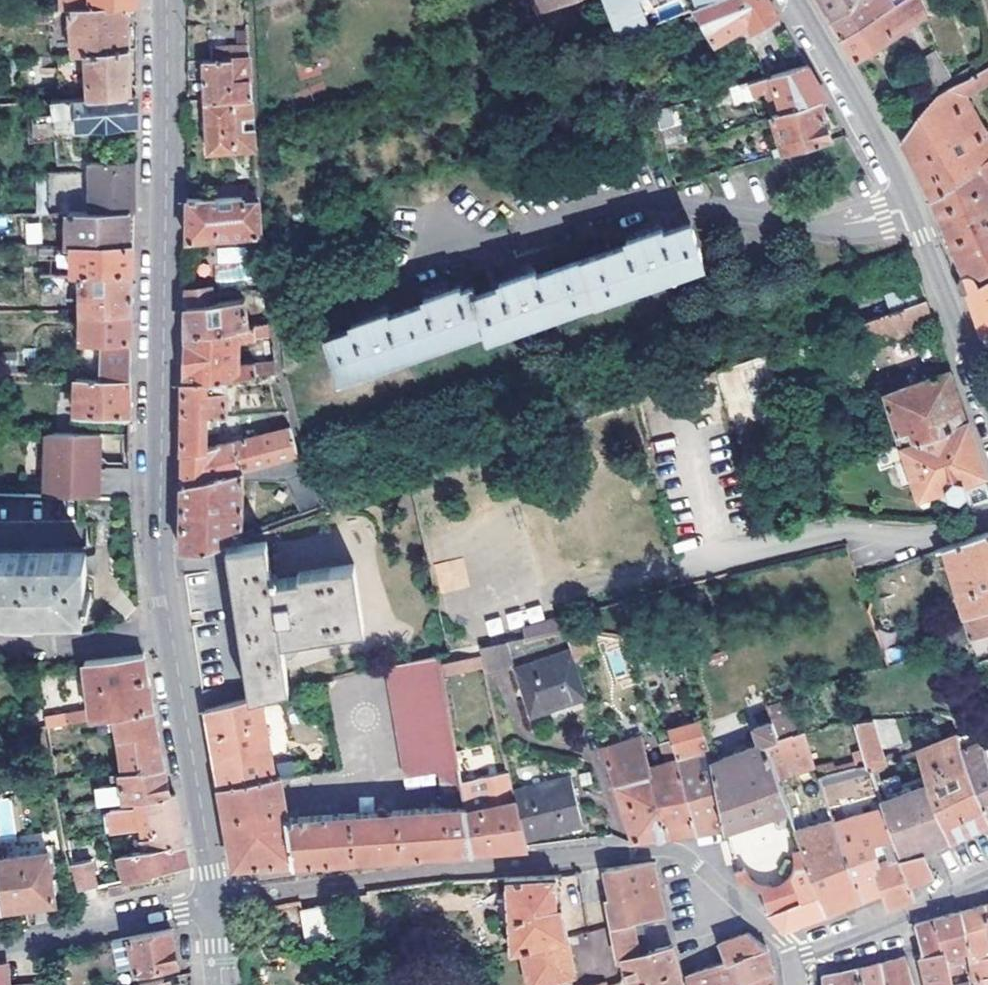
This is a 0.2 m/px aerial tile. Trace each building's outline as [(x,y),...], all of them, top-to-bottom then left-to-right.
[(81,9),(81,0),(58,0),(58,9),(72,9),(81,9)] [(621,32),(687,7),(698,3),(706,0),(608,0),(621,32)] [(698,3),(710,37),(715,38),(744,24),(745,27),(752,29),(776,14),(776,11),(770,0),(706,0),(698,3)] [(823,2),(830,15),(856,0),(822,0),(823,2)] [(901,0),(856,0),(830,15),(836,25),(841,34),(880,12),(901,0)] [(841,34),(849,47),(854,56),(924,14),(917,0),(901,0),(880,12),(841,34)] [(81,9),(72,9),(73,51),(126,47),(126,6),(90,8),(81,9)] [(40,11),(42,24),(53,23),(52,10),(40,11)] [(126,47),(73,51),(57,52),(59,89),(127,85),(126,47)] [(188,59),(250,56),(249,47),(188,49),(188,59)] [(918,59),(933,88),(936,86),(952,77),(937,49),(918,59)] [(250,56),(188,59),(188,78),(205,77),(206,98),(252,97),(250,56)] [(778,114),(821,101),(827,99),(816,80),(807,63),(745,82),(748,93),(769,87),(778,114)] [(987,161),(987,134),(968,98),(987,86),(987,64),(971,73),(972,76),(937,94),(917,113),(901,139),(915,165),(932,198),(987,161)] [(51,115),(67,114),(77,114),(77,126),(134,121),(134,92),(50,98),(51,115)] [(252,97),(206,98),(188,98),(188,117),(188,120),(206,120),(206,148),(255,147),(252,97)] [(821,101),(778,114),(767,117),(778,153),(832,137),(821,101)] [(661,144),(681,144),(681,109),(661,109),(661,144)] [(67,126),(67,114),(51,115),(52,127),(67,126)] [(66,211),(132,210),(133,172),(133,161),(90,162),(89,170),(48,172),(48,211),(66,211)] [(932,198),(947,234),(962,269),(967,267),(972,269),(975,271),(978,273),(980,275),(987,271),(987,190),(987,188),(987,161),(932,198)] [(260,193),(188,196),(187,239),(262,232),(260,193)] [(132,210),(66,211),(65,245),(72,245),(132,245),(132,232),(132,210)] [(525,273),(510,278),(499,282),(499,285),(475,293),(472,285),(460,289),(459,285),(447,289),(432,294),(422,297),(424,302),(388,314),(387,309),(375,313),(361,318),(350,322),(351,326),(325,335),(338,374),(485,325),(488,333),(704,260),(690,222),(665,230),(664,226),(652,230),(638,235),(627,239),(628,242),(538,272),(537,269),(525,273)] [(635,227),(638,235),(652,230),(649,222),(635,227)] [(41,244),(41,223),(26,223),(27,244),(41,244)] [(132,245),(72,245),(71,272),(131,270),(132,258),(132,245)] [(507,271),(510,278),(525,273),(522,265),(507,271)] [(131,270),(71,272),(39,272),(40,291),(79,290),(80,310),(131,310),(131,289),(131,270)] [(987,333),(987,278),(979,283),(978,279),(976,277),(973,274),(970,273),(967,273),(964,273),(961,275),(959,276),(958,279),(957,281),(958,285),(960,288),(961,290),(963,291),(967,291),(975,314),(983,335),(987,333)] [(889,311),(927,298),(920,279),(883,291),(889,311)] [(429,285),(432,294),(447,289),(444,280),(429,285)] [(187,287),(187,303),(213,299),(213,285),(187,287)] [(213,299),(187,303),(187,308),(186,333),(249,326),(249,297),(213,299)] [(927,298),(889,311),(862,320),(870,344),(935,322),(927,298)] [(358,309),(361,318),(375,313),(372,305),(358,309)] [(131,310),(80,310),(80,339),(98,339),(98,378),(131,379),(131,341),(131,310)] [(249,326),(186,333),(186,358),(185,382),(232,377),(278,372),(277,359),(242,364),(241,339),(274,336),(272,322),(249,326)] [(751,408),(783,397),(769,353),(737,365),(751,408)] [(898,437),(966,420),(958,396),(949,369),(883,387),(898,437)] [(131,379),(98,378),(76,377),(74,413),(130,415),(130,407),(131,379)] [(232,377),(185,382),(185,414),(184,452),(207,446),(207,413),(227,412),(228,383),(232,377)] [(966,420),(898,437),(915,491),(943,481),(945,488),(953,491),(987,479),(976,445),(970,430),(966,420)] [(207,446),(184,452),(183,467),(183,483),(300,456),(292,428),(207,446)] [(100,466),(101,435),(47,432),(44,494),(98,496),(100,466)] [(300,456),(183,483),(182,511),(182,547),(201,549),(240,535),(244,477),(285,478),(301,512),(322,503),(300,456)] [(130,466),(100,466),(98,496),(129,498),(130,466)] [(953,491),(957,503),(987,492),(987,480),(987,479),(953,491)] [(957,503),(959,508),(987,499),(987,492),(957,503)] [(937,542),(966,624),(935,634),(939,646),(987,629),(987,524),(937,542)] [(251,697),(261,694),(289,687),(282,641),(364,627),(354,563),(299,572),(299,574),(278,579),(278,573),(272,574),(267,538),(228,546),(251,697)] [(84,610),(84,554),(0,553),(0,611),(84,610)] [(433,563),(438,593),(469,588),(464,558),(433,563)] [(562,624),(561,620),(558,611),(521,621),(524,634),(562,624)] [(571,652),(570,646),(513,664),(529,713),(586,695),(571,652)] [(114,714),(153,708),(147,676),(143,652),(85,659),(89,706),(44,714),(46,725),(114,714)] [(405,784),(460,772),(440,658),(383,672),(405,784)] [(205,708),(244,698),(240,681),(203,691),(205,708)] [(261,694),(251,697),(244,698),(205,708),(212,751),(218,785),(280,775),(296,773),(293,763),(274,766),(261,694)] [(777,738),(794,733),(784,697),(768,702),(772,716),(777,738)] [(153,708),(114,714),(122,770),(162,765),(158,737),(153,708)] [(677,747),(696,831),(705,830),(723,827),(712,754),(700,716),(669,719),(677,747)] [(712,754),(723,827),(792,807),(786,776),(777,738),(772,716),(755,723),(759,738),(712,754)] [(854,718),(866,760),(868,769),(886,762),(873,718),(854,718)] [(677,747),(669,719),(655,721),(670,766),(651,773),(667,835),(678,834),(696,831),(677,747)] [(794,733),(777,738),(786,776),(817,765),(805,729),(794,733)] [(924,770),(951,838),(971,829),(987,821),(987,815),(962,749),(958,733),(916,750),(924,770)] [(616,785),(651,773),(642,735),(604,748),(616,785)] [(987,815),(987,757),(983,742),(974,744),(962,749),(987,815)] [(862,797),(876,793),(868,769),(866,760),(820,774),(831,807),(862,797)] [(162,765),(122,770),(112,771),(113,779),(120,778),(120,782),(100,784),(102,801),(133,797),(168,793),(165,779),(162,765)] [(951,838),(924,770),(897,781),(899,789),(878,798),(881,807),(892,837),(901,861),(925,850),(938,844),(951,838)] [(667,835),(651,773),(616,785),(634,839),(650,837),(667,835)] [(280,775),(218,785),(224,819),(232,866),(473,850),(465,808),(465,803),(288,815),(280,775)] [(516,802),(524,839),(581,825),(569,775),(512,788),(516,802)] [(168,793),(133,797),(134,805),(111,810),(114,832),(139,828),(141,838),(181,829),(177,810),(173,792),(168,793)] [(876,793),(862,797),(867,811),(881,807),(878,798),(876,793)] [(465,808),(473,850),(498,849),(526,848),(524,839),(516,802),(465,808)] [(841,836),(863,898),(870,896),(880,892),(881,891),(865,847),(892,837),(881,807),(867,811),(836,822),(841,836)] [(805,863),(825,912),(843,906),(863,898),(841,836),(836,822),(834,817),(797,829),(802,850),(805,863)] [(181,829),(141,838),(143,849),(117,854),(124,880),(187,863),(183,843),(181,829)] [(910,885),(901,861),(892,837),(865,847),(881,891),(880,892),(887,907),(898,903),(914,896),(910,885)] [(794,866),(805,863),(802,850),(793,853),(794,862),(794,866)] [(910,885),(934,875),(925,850),(901,861),(910,885)] [(53,903),(47,851),(0,856),(0,909),(53,903)] [(97,886),(90,859),(70,864),(77,889),(97,886)] [(678,976),(672,946),(648,951),(642,918),(665,915),(653,861),(605,867),(611,896),(606,897),(617,952),(626,950),(630,973),(622,975),(619,982),(605,984),(680,984),(678,976)] [(765,908),(769,912),(801,899),(791,877),(789,875),(780,869),(778,867),(767,870),(764,861),(736,870),(738,877),(739,879),(741,881),(743,882),(745,882),(748,880),(760,887),(768,906),(766,907),(765,908)] [(801,899),(769,912),(784,928),(805,920),(825,912),(805,863),(794,866),(789,875),(791,877),(801,899)] [(562,903),(558,903),(556,873),(506,876),(513,948),(526,947),(529,984),(534,984),(574,973),(562,903)] [(933,879),(934,875),(910,885),(914,896),(922,889),(933,879)] [(129,883),(109,887),(111,899),(131,895),(129,883)] [(301,907),(308,939),(342,933),(334,901),(301,907)] [(985,903),(974,906),(961,910),(969,949),(974,979),(976,979),(977,984),(987,984),(987,915),(985,903)] [(956,911),(964,950),(969,949),(961,910),(956,911)] [(964,950),(956,911),(943,914),(936,916),(943,948),(948,967),(959,963),(957,952),(964,950)] [(923,952),(943,948),(936,916),(927,918),(914,922),(923,952)] [(135,966),(136,970),(176,962),(175,954),(170,928),(129,936),(135,966)] [(723,960),(738,955),(764,945),(748,931),(733,936),(717,941),(723,960)] [(129,936),(112,940),(117,969),(135,966),(129,936)] [(764,945),(738,955),(742,973),(744,978),(773,970),(766,950),(764,945)] [(923,952),(920,953),(927,984),(952,984),(950,975),(948,967),(943,948),(923,952)] [(964,950),(957,952),(959,963),(948,967),(950,975),(952,984),(969,980),(970,984),(977,984),(976,979),(974,979),(969,949),(964,950)] [(723,960),(705,967),(686,973),(690,984),(705,984),(742,973),(738,955),(723,960)] [(879,962),(884,984),(914,984),(905,956),(894,958),(879,962)] [(879,962),(868,965),(859,967),(862,984),(884,984),(879,962)] [(859,967),(838,972),(822,975),(823,984),(862,984),(859,967)] [(774,975),(773,970),(744,978),(742,973),(705,984),(776,984),(774,975)] [(165,982),(164,975),(139,980),(140,984),(180,984),(180,982),(165,982)]
